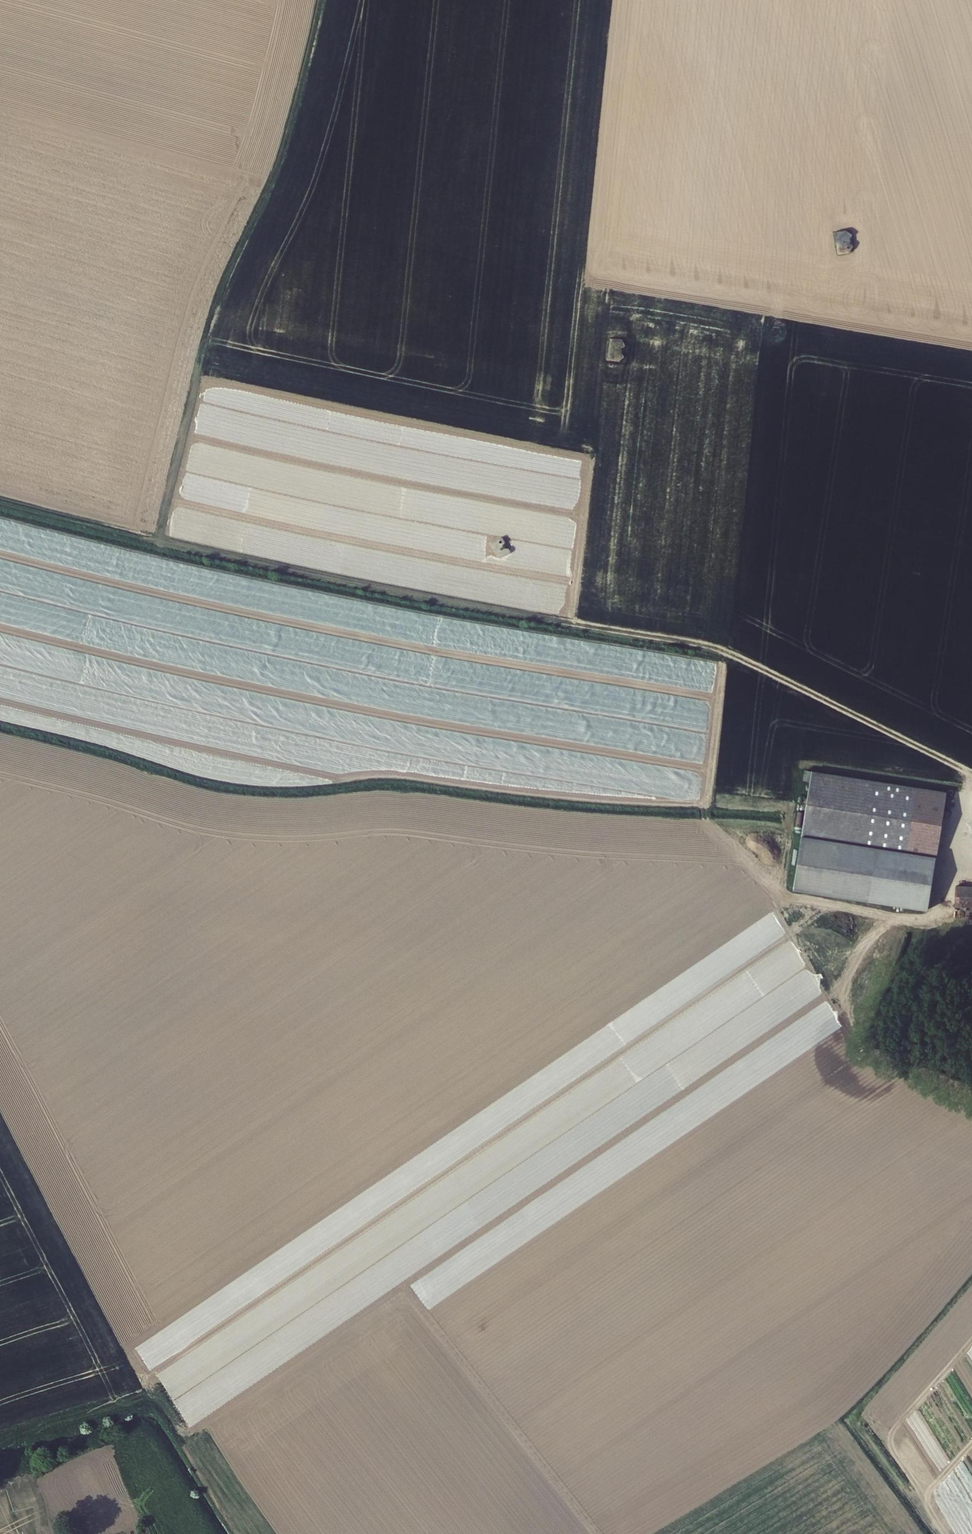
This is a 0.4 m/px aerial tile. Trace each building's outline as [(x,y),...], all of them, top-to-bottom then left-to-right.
[(795,890),(930,898),(937,783),(802,775),(795,890)] [(952,888),(971,890),(971,869),(953,868),(952,888)]
